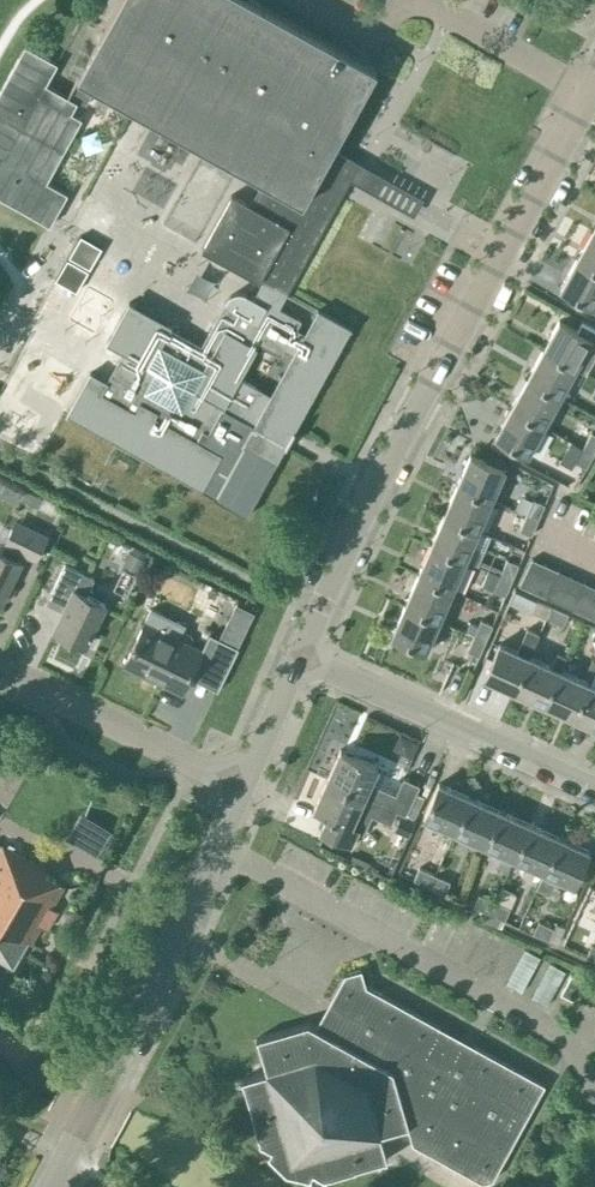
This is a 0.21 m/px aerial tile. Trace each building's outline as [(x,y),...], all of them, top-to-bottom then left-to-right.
[(264,179),(330,215),(350,179),(357,182),(365,167),(332,148),(377,68),(254,0),(120,0),(79,76),(264,179)] [(57,56),(24,38),(0,81),(0,191),(49,218),(67,186),(45,174),(80,111),(68,105),(75,93),(45,77),(57,56)] [(279,307),(330,215),(264,179),(250,204),(232,194),(202,248),(259,280),(260,278),(276,287),(258,319),(226,301),(201,346),(169,328),(171,325),(129,302),(107,341),(123,350),(107,381),(90,372),(66,414),(201,490),(222,453),(198,439),(203,430),(209,433),(222,408),(254,426),(243,444),(277,463),(352,328),(317,309),(304,334),(296,330),(301,320),(279,307)] [(592,230),(576,259),(594,269),(594,232),(592,230)] [(81,236),(70,255),(89,266),(100,247),(81,236)] [(68,259),(57,278),(75,289),(86,270),(68,259)] [(594,303),(594,269),(576,259),(560,288),(593,306),(594,303)] [(543,349),(576,367),(592,338),(559,320),(543,349)] [(527,378),(560,396),(576,367),(543,349),(527,378)] [(511,407),(544,425),(560,396),(527,378),(511,407)] [(544,425),(511,407),(495,436),(528,454),(544,425)] [(582,446),(594,453),(594,434),(590,431),(582,446)] [(594,453),(582,446),(574,460),(587,468),(594,453)] [(470,454),(457,484),(492,499),(505,469),(470,454)] [(478,529),(492,499),(457,484),(444,514),(478,529)] [(526,514),(538,519),(545,503),(533,498),(526,514)] [(465,560),(478,529),(444,514),(431,545),(465,560)] [(538,519),(526,514),(520,530),(532,535),(538,519)] [(0,604),(21,560),(18,558),(22,551),(37,558),(47,536),(17,521),(3,551),(0,549),(0,604)] [(452,590),(465,560),(431,545),(418,575),(452,590)] [(500,573),(512,578),(519,562),(507,557),(500,573)] [(519,585),(533,591),(545,564),(532,558),(519,585)] [(54,630),(85,645),(106,602),(88,593),(95,578),(65,563),(51,594),(62,600),(64,610),(54,630)] [(533,591),(546,597),(558,570),(545,564),(533,591)] [(558,570),(546,597),(559,603),(571,576),(558,570)] [(512,578),(500,573),(493,589),(505,594),(512,578)] [(439,620),(452,590),(418,575),(405,605),(439,620)] [(584,582),(571,576),(559,603),(572,608),(584,582)] [(584,582),(572,608),(585,614),(594,593),(594,587),(584,582)] [(585,614),(594,619),(594,593),(585,614)] [(532,611),(548,618),(553,606),(538,599),(532,611)] [(182,692),(203,650),(164,631),(171,617),(143,603),(135,618),(144,622),(124,664),(182,692)] [(233,603),(216,637),(232,645),(248,610),(233,603)] [(426,650),(439,620),(405,605),(391,635),(426,650)] [(553,606),(548,618),(563,625),(568,613),(553,606)] [(474,633),(486,639),(493,623),(481,618),(474,633)] [(484,677),(514,691),(530,656),(539,634),(527,628),(517,650),(499,643),(484,677)] [(486,639),(474,633),(467,649),(479,654),(486,639)] [(561,670),(560,670),(544,704),(574,718),(590,683),(594,671),(594,656),(589,653),(578,678),(561,670)] [(551,666),(530,656),(514,691),(544,704),(560,670),(561,670),(566,658),(557,654),(551,666)] [(590,683),(574,718),(594,727),(594,686),(590,683)] [(400,734),(394,747),(408,753),(413,740),(400,734)] [(327,778),(397,810),(402,812),(394,830),(408,837),(416,818),(414,817),(427,788),(403,777),(396,793),(372,782),(379,766),(341,749),(327,778)] [(397,810),(327,778),(314,808),(332,816),(325,830),(351,842),(358,828),(362,830),(370,813),(391,823),(397,810)] [(423,816),(454,830),(469,796),(439,783),(423,816)] [(454,830),(484,843),(499,810),(469,796),(454,830)] [(484,843),(514,857),(529,823),(499,810),(484,843)] [(63,885),(42,874),(45,870),(7,848),(16,829),(0,821),(0,958),(12,965),(26,941),(30,943),(63,885)] [(514,857),(544,870),(559,837),(529,823),(514,857)] [(559,837),(544,870),(574,884),(589,850),(559,837)] [(413,878),(429,886),(435,873),(419,866),(413,878)] [(435,873),(429,886),(445,893),(450,880),(435,873)] [(489,912),(494,900),(479,893),(473,905),(489,912)] [(494,900),(489,912),(505,919),(510,907),(494,900)] [(555,927),(538,920),(533,932),(550,939),(555,927)] [(591,943),(585,956),(594,960),(594,945),(591,943)] [(521,950),(504,981),(522,991),(539,960),(521,950)] [(492,1179),(545,1084),(366,985),(361,969),(344,974),(315,1027),(308,1023),(256,1037),(266,1072),(242,1078),(260,1141),(271,1148),(268,1153),(286,1171),(310,1176),(313,1171),(324,1177),(388,1159),(380,1133),(407,1125),(412,1143),(483,1182),(492,1179)] [(584,980),(571,973),(560,993),(573,1000),(584,980)]
